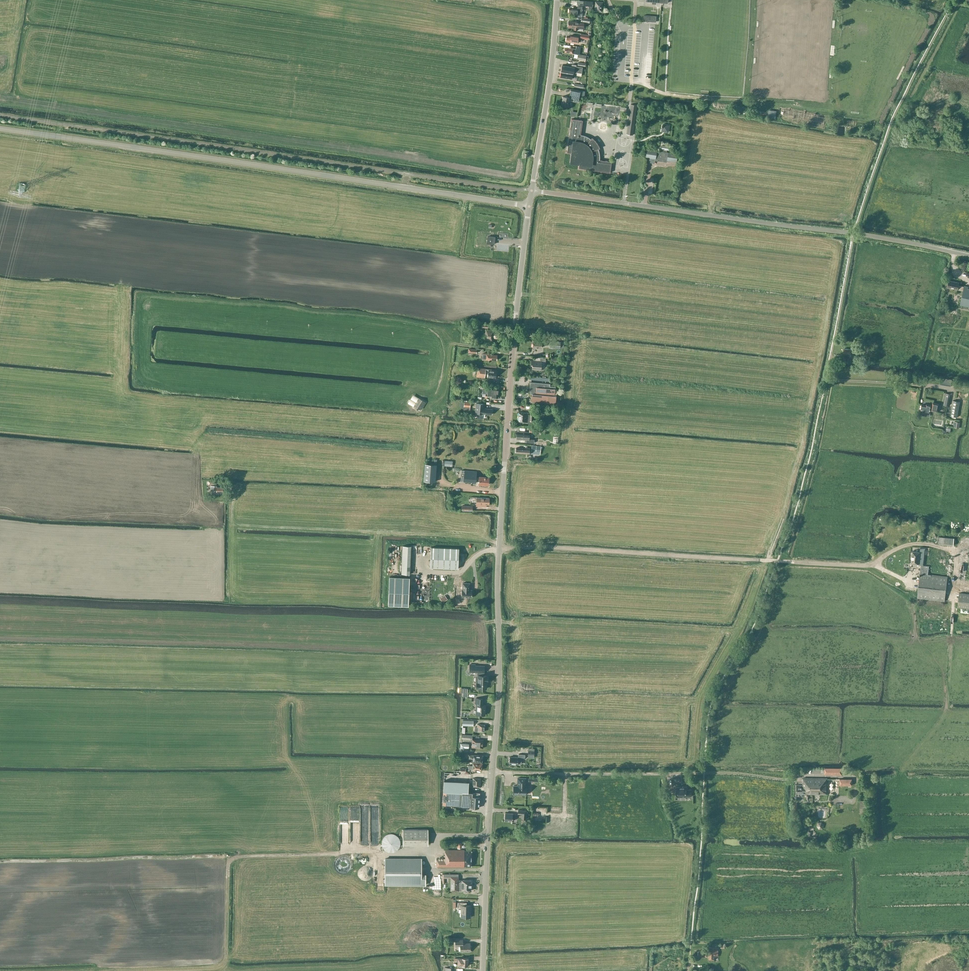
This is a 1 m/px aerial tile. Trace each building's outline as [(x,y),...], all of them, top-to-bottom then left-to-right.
[(592,11),(593,1),(583,1),(583,6),(590,6),(590,11),(592,11)] [(577,14),(577,15),(577,16),(579,16),(579,15),(582,15),(583,9),(582,9),(582,5),(578,5),(577,9),(569,8),(569,14),(577,14)] [(567,26),(568,26),(568,27),(574,28),(574,30),(583,30),(584,22),(568,21),(568,24),(568,25),(567,26)] [(570,35),(570,37),(567,37),(566,41),(574,43),(574,42),(577,43),(577,41),(581,42),(582,38),(589,40),(589,35),(581,34),(580,37),(570,35)] [(573,49),(565,47),(564,52),(573,53),(578,54),(579,54),(581,47),(576,46),(576,49),(573,49)] [(574,72),(577,73),(581,73),(583,67),(576,66),(576,65),(572,64),(571,67),(562,65),(561,71),(573,74),(574,72)] [(569,97),(563,96),(561,105),(568,106),(569,101),(578,102),(580,91),(570,89),(569,97)] [(631,104),(626,134),(633,135),(637,105),(631,104)] [(618,124),(618,108),(616,108),(615,112),(608,112),(607,124),(618,124)] [(571,119),(567,152),(572,153),(571,160),(571,161),(573,162),(579,163),(578,168),(610,173),(612,162),(599,160),(599,158),(599,154),(598,149),(600,148),(598,145),(597,143),(595,140),(592,138),(591,139),(588,137),(586,136),(584,136),(580,135),(582,120),(571,119)] [(677,154),(666,152),(667,150),(669,151),(669,146),(657,144),(657,149),(660,149),(660,151),(647,149),(645,157),(655,159),(655,160),(666,162),(667,160),(676,162),(677,154)] [(948,280),(947,287),(958,290),(958,289),(963,290),(960,305),(968,307),(968,287),(964,286),(964,287),(958,285),(959,282),(948,280)] [(499,339),(500,334),(494,333),(494,330),(486,329),(485,340),(493,341),(493,338),(499,339)] [(542,341),(533,340),(532,352),(541,353),(542,345),(545,345),(546,342),(542,342),(542,341)] [(850,357),(858,358),(859,349),(851,348),(851,349),(843,348),(843,354),(850,355),(850,357)] [(541,364),(543,364),(545,364),(545,358),(534,357),(534,361),(531,360),(531,365),(533,365),(532,369),(540,370),(541,364)] [(476,376),(485,377),(485,374),(487,375),(487,376),(495,377),(495,376),(496,376),(496,374),(496,370),(488,369),(477,368),(476,376)] [(955,380),(952,380),(952,379),(941,377),(940,384),(951,386),(951,385),(955,386),(955,380)] [(550,384),(530,382),(530,387),(531,387),(530,394),(532,394),(531,401),(555,404),(556,395),(554,395),(555,386),(550,386),(550,384)] [(488,388),(488,390),(483,389),(482,393),(487,394),(487,396),(490,397),(490,398),(496,398),(497,394),(498,389),(488,388)] [(408,403),(413,406),(413,407),(418,410),(419,409),(420,410),(425,402),(413,394),(408,403)] [(950,416),(957,417),(959,402),(954,401),(953,407),(952,407),(950,416)] [(483,418),(483,413),(491,414),(492,409),(484,408),(484,403),(476,403),(475,413),(477,413),(477,418),(483,418)] [(939,404),(933,403),(932,406),(927,404),(926,406),(922,405),(921,409),(925,410),(925,412),(925,413),(929,414),(929,413),(930,413),(930,410),(937,412),(939,404)] [(518,421),(527,422),(527,423),(531,423),(532,421),(533,421),(533,415),(528,415),(528,412),(519,412),(518,421)] [(517,432),(517,438),(526,439),(526,442),(534,443),(534,439),(529,439),(529,433),(527,433),(527,432),(517,432)] [(424,481),(435,481),(436,465),(425,464),(424,481)] [(464,482),(476,483),(477,471),(465,470),(461,470),(461,481),(464,481),(464,482)] [(489,504),(489,498),(476,497),(476,506),(485,506),(485,504),(489,504)] [(401,574),(410,574),(411,546),(403,546),(401,574)] [(431,547),(430,567),(458,568),(459,548),(431,547)] [(945,601),(947,577),(928,574),(929,566),(924,566),(924,564),(923,564),(925,548),(926,549),(926,547),(921,547),(920,552),(912,551),(911,563),(918,563),(918,565),(921,565),(917,598),(945,601)] [(408,605),(409,577),(389,577),(388,604),(408,605)] [(470,583),(463,583),(462,589),(462,597),(472,597),(472,590),(469,590),(470,583)] [(968,609),(968,595),(959,594),(957,607),(968,609)] [(475,665),(470,664),(469,672),(477,672),(477,675),(475,675),(475,683),(476,683),(476,687),(478,687),(478,688),(486,688),(487,681),(488,681),(488,676),(487,676),(487,675),(483,675),(483,672),(484,672),(484,666),(475,666),(475,665)] [(475,714),(485,715),(485,714),(485,713),(485,711),(485,710),(485,705),(482,705),(482,699),(476,698),(475,704),(476,704),(475,714)] [(462,733),(465,733),(465,727),(463,727),(463,726),(473,726),(474,721),(463,720),(462,725),(461,725),(461,727),(462,727),(462,733)] [(472,742),(472,743),(471,748),(475,748),(483,748),(483,740),(476,740),(475,740),(472,740),(472,735),(462,735),(461,739),(470,740),(470,741),(472,742)] [(460,743),(460,750),(460,752),(465,753),(465,748),(469,748),(469,743),(460,743)] [(509,757),(509,763),(521,764),(521,759),(525,759),(525,755),(518,754),(518,757),(509,757)] [(480,787),(481,778),(472,778),(472,780),(470,780),(469,786),(473,786),(480,787)] [(526,789),(526,786),(525,786),(526,778),(518,778),(517,786),(513,785),(513,794),(526,794),(526,792),(527,792),(527,789),(526,789)] [(797,784),(797,786),(797,793),(807,793),(807,794),(827,795),(827,778),(803,778),(803,783),(802,783),(802,784),(797,784)] [(444,780),(443,790),(468,792),(469,782),(444,780)] [(675,786),(675,796),(680,796),(680,799),(684,799),(684,796),(686,796),(690,796),(690,789),(686,789),(686,786),(675,786)] [(468,792),(443,791),(442,804),(448,804),(467,806),(467,805),(470,805),(470,807),(479,807),(479,796),(476,796),(476,792),(468,792)] [(526,811),(518,810),(518,814),(522,814),(522,818),(525,818),(526,811)] [(513,814),(505,813),(504,820),(512,821),(512,819),(515,819),(516,814),(513,814)] [(428,845),(428,829),(403,829),(403,845),(428,845)] [(397,836),(394,834),(392,834),(389,834),(387,835),(385,836),(383,838),(382,839),(382,841),(382,843),(382,845),(382,846),(383,848),(384,849),(386,851),(388,852),(391,852),(394,852),(396,851),(398,849),(399,846),(400,844),(400,842),(400,840),(399,838),(398,837),(397,836)] [(471,866),(471,850),(464,850),(445,849),(445,854),(443,854),(443,859),(436,859),(436,866),(465,867),(465,866),(471,866)] [(339,871),(342,872),(344,872),(347,872),(349,870),(350,868),(351,865),(351,862),(349,860),(347,858),(345,857),(342,857),(339,858),(337,860),(336,862),(336,865),(336,867),(337,870),(339,871)] [(426,874),(421,874),(421,859),(385,859),(385,884),(426,884),(426,874)] [(458,881),(458,877),(450,877),(450,890),(457,890),(459,890),(471,890),(471,880),(462,880),(462,881),(458,881)] [(467,902),(464,902),(457,902),(457,908),(461,908),(461,917),(470,917),(470,905),(467,905),(467,902)] [(460,946),(460,951),(470,951),(470,943),(463,943),(463,940),(455,940),(455,946),(460,946)] [(718,956),(718,947),(709,947),(709,952),(708,952),(708,951),(698,951),(698,957),(707,957),(707,956),(709,956),(709,960),(714,960),(714,956),(718,956)] [(462,958),(458,958),(454,958),(454,961),(458,961),(457,966),(462,967),(462,965),(468,966),(468,958),(462,958)]
